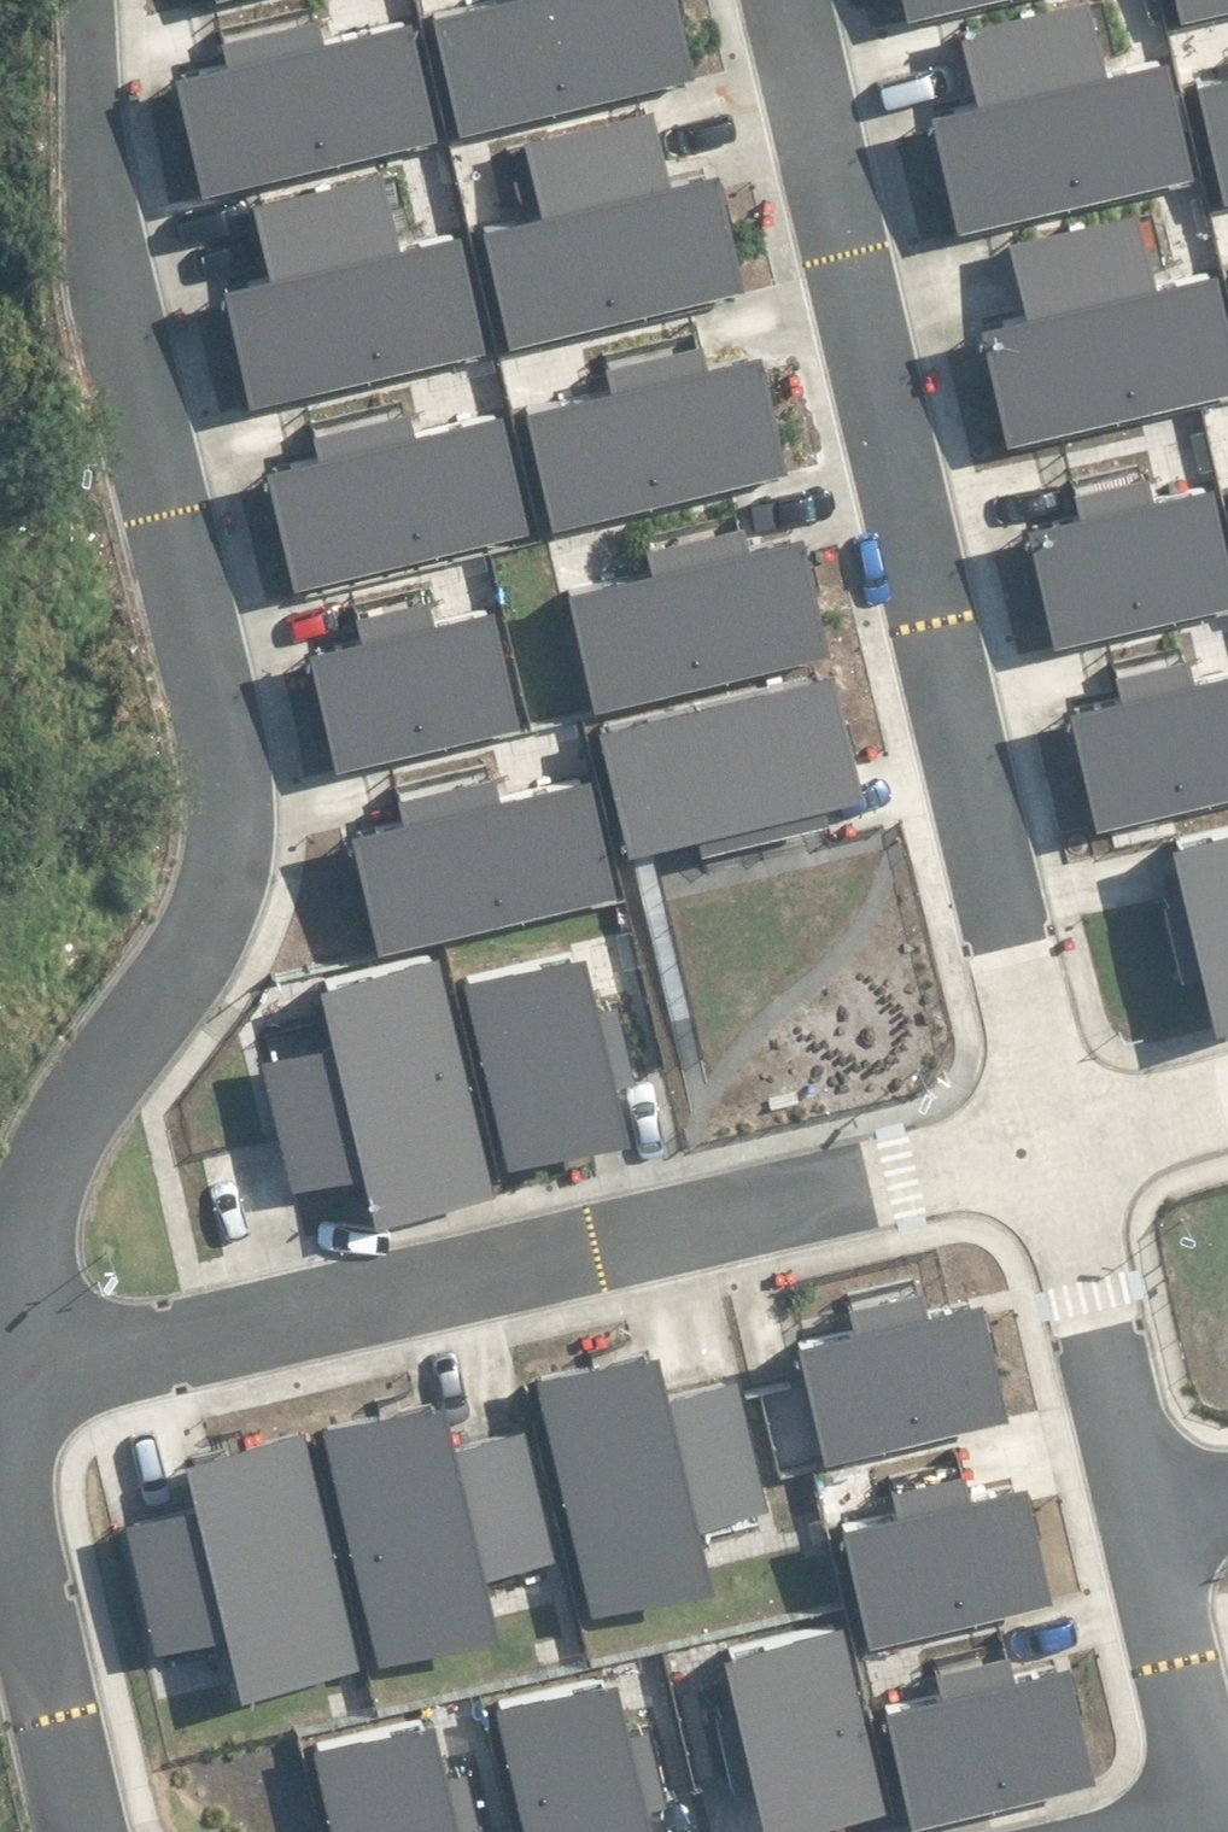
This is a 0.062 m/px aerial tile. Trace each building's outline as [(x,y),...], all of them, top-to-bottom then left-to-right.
[(423,0),(407,0),(335,16),(331,0),(268,0),(227,9),(234,38),(191,47),(218,171),(449,121),(423,0)] [(475,109),(705,59),(693,0),(452,0),(475,109)] [(971,9),(986,78),(940,88),(967,210),(1205,159),(1178,36),(1118,49),(1108,0),(1012,0),(971,9)] [(1212,60),(1227,132),(1227,57),(1212,60)] [(550,187),(498,198),(524,319),(753,269),(726,149),(683,158),(669,93),(536,122),(550,187)] [(471,209),(415,221),(400,152),(262,183),(277,251),(236,260),(263,383),(497,332),(471,209)] [(1014,219),(1030,291),(989,300),(1015,422),(1227,376),(1227,254),(1227,248),(1169,261),(1153,189),(1014,219)] [(619,364),(541,381),(568,502),(797,452),(771,331),(711,344),(706,324),(615,343),(619,364)] [(512,393),(426,411),(421,387),(321,408),(327,433),(279,443),(306,567),(539,517),(512,393)] [(1162,479),(1157,455),(1077,472),(1083,496),(1039,506),(1065,623),(1227,587),(1227,481),(1225,465),(1162,479)] [(814,511),(757,523),(753,505),(653,527),(656,545),(580,561),(607,685),(841,635),(814,511)] [(362,592),(368,619),(321,629),(347,750),(528,711),(502,590),(447,602),(441,575),(362,592)] [(1124,646),(1130,673),(1081,683),(1108,806),(1227,780),(1227,652),(1203,657),(1197,630),(1124,646)] [(819,807),(815,788),(872,776),(845,652),(612,703),(639,827),(715,810),(719,828),(819,807)] [(402,774),(407,797),(360,807),(388,931),(626,879),(598,755),(509,774),(505,752),(402,774)] [(1184,820),(1224,1003),(1227,1003),(1227,811),(1184,820)] [(602,936),(475,963),(514,1144),(641,1116),(602,936)] [(332,963),(346,1027),(271,1043),(299,1172),(374,1156),(384,1199),(504,1173),(452,937),(332,963)] [(858,1309),(809,1319),(836,1440),(1018,1401),(992,1280),(937,1291),(932,1270),(853,1287),(858,1309)] [(744,1366),(685,1378),(675,1331),(543,1360),(594,1592),(726,1563),(712,1502),(771,1489),(744,1366)] [(460,1377),(331,1405),(383,1644),(512,1616),(499,1556),(470,1424),(460,1377)] [(560,1543),(531,1411),(470,1424),(499,1556),(560,1543)] [(207,1485),(133,1501),(161,1631),(235,1615),(249,1676),(368,1650),(317,1413),(197,1439),(207,1485)] [(974,1456),(905,1471),(910,1492),(859,1503),(886,1622),(1062,1584),(1035,1465),(979,1477),(974,1456)] [(854,1608),(737,1633),(777,1816),(894,1790),(854,1608)] [(943,1651),(948,1672),(897,1682),(923,1801),(1104,1762),(1078,1643),(1027,1654),(1022,1634),(943,1651)] [(504,1687),(536,1831),(670,1831),(632,1660),(504,1687)] [(325,1728),(348,1831),(478,1831),(449,1701),(325,1728)]
